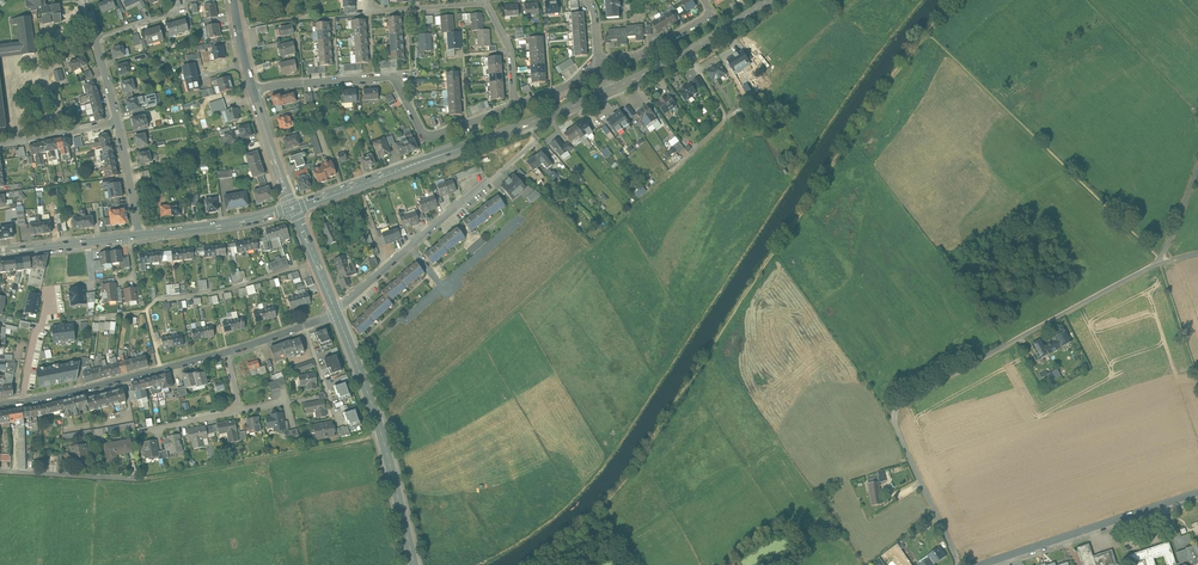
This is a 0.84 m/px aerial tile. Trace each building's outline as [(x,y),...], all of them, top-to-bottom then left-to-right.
[(26,7),(28,7),(28,9),(31,9),(31,12),(37,11),(37,8),(41,8),(41,7),(46,6),(45,0),(25,0),(26,7)] [(98,4),(102,13),(115,8),(112,0),(108,0),(98,4)] [(607,18),(619,18),(618,7),(621,7),(620,4),(618,4),(618,0),(606,0),(607,18)] [(681,3),(687,11),(696,5),(693,0),(686,0),(681,3)] [(558,2),(545,3),(545,14),(558,13),(558,7),(558,2)] [(734,2),(730,5),(733,10),(738,7),(734,2)] [(215,3),(205,5),(206,12),(203,13),(205,19),(203,19),(211,18),(217,17),(215,3)] [(537,3),(524,4),(525,15),(538,14),(537,3)] [(517,4),(504,5),(505,17),(518,16),(517,4)] [(52,6),(49,7),(49,6),(46,6),(41,7),(41,8),(42,14),(43,14),(43,17),(42,17),(43,25),(51,24),(51,23),(54,23),(54,24),(61,23),(60,15),(59,12),(60,12),(59,5),(51,6),(52,6)] [(677,12),(673,6),(669,8),(670,9),(671,12),(673,15),(677,12)] [(583,12),(571,13),(571,23),(584,22),(583,12)] [(671,12),(662,17),(668,28),(678,22),(673,15),(671,12)] [(481,13),(471,14),(472,22),(471,22),(471,23),(472,23),(472,31),(477,30),(482,30),(482,21),(483,21),(483,17),(481,18),(481,13)] [(452,15),(441,16),(442,33),(448,33),(454,32),(452,15)] [(30,17),(12,19),(12,25),(18,25),(19,36),(17,36),(18,39),(19,39),(20,43),(21,51),(22,54),(22,55),(35,54),(34,48),(31,23),(30,17)] [(401,17),(388,18),(389,26),(401,25),(401,17)] [(656,20),(652,23),(658,33),(668,28),(662,17),(656,20)] [(365,19),(352,20),(353,29),(366,28),(365,19)] [(185,20),(167,25),(169,32),(170,36),(188,30),(185,20)] [(329,22),(316,23),(317,32),(330,31),(329,22)] [(584,22),(571,23),(572,31),(585,30),(584,22)] [(212,25),(207,26),(208,26),(210,38),(220,37),(218,24),(212,25)] [(643,24),(626,26),(626,28),(627,36),(636,36),(637,41),(644,40),(644,35),(643,28),(643,24)] [(268,33),(266,25),(256,27),(257,35),(268,33)] [(292,25),(280,28),(282,36),(294,34),(292,25)] [(401,25),(389,26),(389,35),(402,34),(401,25)] [(160,27),(145,31),(148,44),(153,43),(152,41),(163,38),(163,40),(164,40),(160,27)] [(366,28),(353,29),(354,38),(367,37),(366,28)] [(617,29),(618,39),(620,39),(620,45),(628,44),(627,36),(626,28),(617,29)] [(482,30),(477,30),(479,47),(489,47),(490,47),(490,46),(489,29),(482,30)] [(618,39),(617,29),(608,29),(609,36),(609,40),(618,39)] [(585,30),(572,31),(573,39),(585,38),(585,30)] [(330,31),(317,32),(318,40),(331,39),(330,31)] [(454,32),(448,33),(449,49),(461,48),(459,32),(454,32)] [(402,34),(389,35),(390,43),(403,43),(402,34)] [(430,34),(419,35),(420,51),(431,50),(430,34)] [(367,37),(354,38),(354,46),(367,45),(367,37)] [(542,37),(529,38),(529,44),(531,44),(531,49),(543,48),(542,37)] [(585,38),(573,39),(573,47),(586,46),(585,38)] [(331,39),(318,40),(318,49),(331,48),(331,39)] [(0,46),(0,57),(22,54),(21,51),(20,43),(0,46)] [(293,43),(278,46),(280,57),(295,53),(293,43)] [(403,43),(390,43),(391,52),(403,51),(403,43)] [(367,45),(354,46),(355,55),(368,54),(367,45)] [(222,46),(212,48),(215,60),(224,58),(222,46)] [(586,46),(573,47),(574,56),(586,56),(586,46)] [(119,47),(116,48),(116,49),(112,50),(114,55),(112,55),(113,59),(115,58),(115,59),(127,56),(126,51),(124,51),(123,47),(119,48),(119,47)] [(744,47),(738,50),(742,57),(748,54),(744,47)] [(331,48),(318,49),(319,57),(332,56),(331,48)] [(531,49),(530,49),(530,53),(532,53),(532,57),(543,56),(543,48),(531,49)] [(403,51),(391,52),(391,61),(393,60),(397,60),(404,60),(403,51)] [(199,52),(188,55),(186,56),(187,61),(190,61),(201,59),(199,52)] [(368,54),(355,55),(356,63),(358,63),(361,63),(369,63),(368,54)] [(736,54),(728,58),(729,60),(728,60),(729,62),(730,62),(734,69),(732,70),(735,74),(736,74),(742,70),(742,69),(741,67),(740,67),(739,65),(742,64),(736,54)] [(83,56),(76,60),(80,68),(87,64),(83,56)] [(332,56),(319,57),(320,66),(321,66),(325,66),(333,65),(332,56)] [(532,57),(530,57),(531,66),(544,65),(543,56),(532,57)] [(501,57),(487,58),(488,66),(501,65),(501,57)] [(76,60),(69,63),(74,73),(75,75),(76,75),(82,72),(80,68),(76,60)] [(294,61),(280,64),(282,74),(297,71),(294,61)] [(126,62),(120,64),(121,66),(117,67),(119,74),(118,74),(117,75),(117,76),(117,77),(117,78),(117,79),(118,79),(119,79),(120,79),(121,79),(122,78),(122,77),(122,76),(132,73),(131,68),(130,68),(128,64),(126,64),(126,62)] [(193,64),(183,66),(186,80),(197,77),(193,64)] [(720,64),(706,72),(712,82),(726,74),(720,64)] [(501,65),(488,66),(489,74),(502,73),(501,65)] [(544,65),(531,66),(531,74),(545,73),(544,65)] [(60,69),(54,71),(56,79),(62,77),(60,69)] [(90,70),(83,73),(86,80),(93,76),(90,70)] [(458,72),(446,73),(447,81),(458,81),(458,72)] [(74,73),(67,76),(71,84),(78,82),(79,82),(76,75),(75,75),(74,73)] [(502,73),(489,74),(489,83),(503,82),(502,73)] [(545,73),(531,74),(532,83),(545,82),(545,73)] [(197,77),(186,80),(189,91),(200,89),(197,77)] [(217,80),(217,81),(218,81),(219,85),(219,86),(221,93),(233,90),(231,84),(229,77),(217,80)] [(699,77),(693,81),(698,89),(704,85),(699,77)] [(132,80),(122,83),(123,88),(122,88),(123,92),(124,92),(124,93),(125,93),(132,91),(138,90),(137,86),(135,87),(134,80),(132,81),(132,80)] [(458,81),(447,81),(447,90),(459,89),(458,81)] [(503,82),(489,83),(490,91),(503,90),(503,82)] [(86,85),(83,86),(85,94),(88,93),(97,91),(95,83),(86,85)] [(686,86),(681,90),(682,90),(679,92),(686,101),(688,99),(688,100),(693,97),(692,96),(696,93),(690,84),(686,87),(686,86)] [(208,89),(201,91),(203,98),(210,96),(208,89)] [(377,89),(363,90),(364,101),(378,100),(377,89)] [(459,89),(447,90),(448,98),(460,97),(459,89)] [(88,93),(88,95),(79,98),(80,101),(99,96),(97,90),(97,91),(88,93)] [(356,90),(343,91),(344,102),(344,106),(345,107),(351,107),(352,106),(352,102),(356,102),(356,96),(356,90)] [(503,90),(490,91),(490,101),(504,100),(503,90)] [(677,98),(672,91),(668,94),(669,96),(673,101),(677,98)] [(281,96),(283,105),(297,101),(294,92),(281,96)] [(312,93),(305,94),(306,105),(313,103),(312,93)] [(391,93),(384,97),(386,100),(388,103),(394,100),(391,93)] [(283,105),(281,96),(280,94),(271,96),(274,106),(278,105),(278,106),(284,105),(283,105)] [(99,96),(80,101),(81,104),(90,101),(90,103),(91,103),(100,101),(99,96)] [(137,98),(132,99),(132,100),(126,101),(128,106),(126,107),(127,110),(129,110),(129,111),(131,111),(142,108),(141,104),(148,102),(146,96),(137,98)] [(669,96),(665,98),(665,97),(660,101),(661,102),(658,104),(665,114),(670,110),(673,114),(679,109),(673,101),(669,96)] [(460,97),(448,98),(449,107),(460,106),(460,97)] [(223,99),(209,103),(211,109),(225,104),(223,99)] [(100,101),(91,103),(91,105),(90,106),(91,109),(101,106),(100,101)] [(225,104),(211,109),(213,115),(225,111),(227,110),(225,104)] [(460,106),(449,107),(449,112),(449,116),(461,115),(460,106)] [(635,115),(629,106),(624,110),(630,118),(635,115)] [(642,110),(652,123),(657,119),(655,117),(656,117),(655,116),(648,106),(642,110)] [(232,109),(231,109),(227,110),(225,111),(226,111),(230,121),(228,122),(229,122),(239,119),(238,114),(239,114),(239,113),(238,108),(232,110),(232,109)] [(652,123),(642,110),(637,114),(643,122),(646,127),(652,123)] [(103,111),(94,114),(96,121),(104,119),(103,111)] [(620,111),(615,115),(614,113),(611,116),(612,117),(607,121),(617,134),(630,125),(620,111)] [(142,116),(131,118),(133,130),(138,129),(148,127),(146,119),(146,118),(146,117),(146,116),(146,115),(145,115),(144,114),(143,115),(142,115),(142,116)] [(287,117),(278,120),(279,124),(279,127),(281,129),(281,130),(290,127),(292,126),(293,125),(293,122),(291,121),(291,122),(289,117),(287,118),(287,117)] [(583,120),(575,126),(581,133),(583,136),(585,139),(586,138),(588,136),(584,131),(588,128),(583,120)] [(248,125),(240,128),(238,128),(240,136),(241,140),(244,139),(245,138),(246,139),(248,138),(248,137),(252,136),(248,125)] [(610,130),(606,125),(602,128),(606,134),(611,131),(610,130)] [(575,126),(564,134),(569,141),(570,143),(572,141),(578,137),(579,139),(583,136),(581,133),(575,126)] [(229,128),(220,131),(221,136),(225,135),(224,133),(231,131),(229,128)] [(303,129),(292,133),(293,136),(296,135),(300,134),(300,137),(305,136),(303,129)] [(231,131),(224,133),(225,135),(228,146),(238,142),(237,137),(240,136),(238,130),(235,131),(235,130),(231,131)] [(411,132),(404,134),(406,140),(407,141),(410,140),(409,137),(412,136),(411,132)] [(108,133),(98,135),(99,139),(98,139),(94,140),(95,143),(100,142),(110,140),(108,133)] [(322,153),(315,133),(309,135),(316,155),(322,153)] [(147,134),(135,137),(134,137),(135,141),(136,141),(137,147),(149,145),(147,134)] [(293,136),(283,139),(287,149),(300,145),(296,135),(293,136)] [(392,135),(387,137),(390,145),(395,143),(392,135)] [(74,146),(83,145),(82,136),(73,137),(74,146)] [(578,137),(572,141),(576,146),(582,141),(584,144),(588,141),(586,138),(585,139),(583,136),(579,139),(578,137)] [(69,137),(62,138),(65,154),(69,153),(68,149),(67,149),(66,148),(71,147),(69,137)] [(673,145),(674,146),(680,142),(677,137),(669,142),(672,146),(673,145)] [(65,154),(62,138),(56,139),(55,139),(58,149),(62,149),(62,150),(61,150),(62,155),(65,154)] [(563,146),(558,138),(551,143),(557,151),(561,156),(567,151),(568,152),(574,148),(570,143),(569,141),(563,146)] [(56,139),(49,141),(52,157),(53,160),(53,161),(57,160),(55,150),(58,149),(55,139),(56,139)] [(383,139),(374,143),(374,144),(380,157),(380,158),(389,153),(386,146),(383,139)] [(410,140),(407,141),(411,152),(417,149),(413,139),(410,140)] [(110,140),(100,142),(100,146),(101,149),(102,149),(111,147),(110,140)] [(406,140),(401,142),(401,144),(396,145),(400,156),(411,152),(407,141),(406,140)] [(49,141),(42,142),(43,142),(45,152),(49,151),(49,153),(48,153),(49,158),(52,157),(49,141)] [(42,142),(36,144),(38,153),(40,153),(45,152),(43,142),(42,142)] [(680,142),(677,144),(678,146),(675,148),(679,153),(685,148),(680,142)] [(36,144),(29,145),(31,155),(36,154),(38,153),(36,144)] [(164,145),(157,147),(159,154),(165,153),(164,145)] [(111,147),(102,149),(103,152),(101,152),(101,155),(113,153),(112,147),(111,147)] [(172,151),(168,152),(169,156),(167,156),(168,161),(177,159),(176,154),(173,155),(172,151)] [(257,151),(245,155),(252,178),(256,177),(263,175),(264,174),(257,151)] [(541,151),(534,157),(540,165),(542,163),(547,169),(549,167),(551,166),(546,160),(547,159),(541,151)] [(150,152),(138,154),(140,162),(139,163),(142,165),(143,164),(154,161),(153,156),(151,156),(150,152)] [(344,152),(337,155),(340,163),(347,161),(344,152)] [(101,155),(100,156),(101,162),(104,162),(114,160),(113,153),(101,155)] [(303,153),(289,157),(291,162),(294,161),(297,167),(303,165),(305,165),(302,157),(304,156),(305,156),(305,155),(305,154),(305,153),(304,153),(303,153)] [(669,164),(666,167),(668,169),(681,159),(676,153),(667,161),(669,164)] [(560,160),(554,154),(551,157),(556,163),(560,160)] [(372,156),(362,160),(365,168),(365,169),(369,168),(368,167),(375,165),(372,156)] [(533,156),(526,162),(532,170),(533,171),(537,167),(540,165),(534,157),(533,156)] [(114,160),(104,162),(105,165),(103,165),(104,168),(116,166),(114,160)] [(322,167),(313,170),(318,184),(327,180),(326,178),(336,175),(331,161),(321,165),(322,167)] [(480,165),(466,171),(468,177),(483,171),(480,165)] [(116,166),(104,168),(106,177),(118,175),(116,166)] [(537,167),(533,171),(532,170),(529,172),(537,182),(544,177),(537,167)] [(307,168),(305,169),(295,172),(297,178),(298,177),(303,175),(309,173),(307,168)] [(526,175),(520,169),(517,173),(523,179),(526,175)] [(148,170),(142,172),(144,183),(151,181),(148,170)] [(232,170),(217,172),(218,179),(232,177),(232,170)] [(466,171),(455,174),(458,181),(468,177),(466,171)] [(263,175),(256,177),(259,184),(265,182),(263,175)] [(303,175),(298,177),(299,180),(297,181),(299,187),(300,192),(304,190),(310,188),(309,185),(307,180),(307,178),(305,178),(303,175)] [(514,175),(501,186),(501,187),(506,192),(512,200),(515,197),(514,196),(521,190),(522,191),(525,188),(514,175)] [(113,178),(103,180),(104,187),(107,187),(107,185),(112,185),(112,184),(114,184),(113,178)] [(453,181),(445,184),(448,193),(456,190),(453,182),(453,181)] [(114,184),(112,184),(112,185),(107,185),(107,187),(108,191),(110,191),(111,199),(119,197),(122,197),(120,183),(114,184)] [(445,184),(437,187),(440,196),(448,193),(445,184)] [(268,187),(253,192),(256,203),(262,201),(262,202),(272,198),(268,187)] [(535,190),(527,198),(531,203),(540,195),(535,190)] [(245,192),(223,196),(226,210),(248,206),(245,192)] [(480,209),(487,218),(505,206),(497,196),(488,202),(485,203),(485,204),(480,208),(480,209)] [(111,199),(112,206),(120,205),(119,197),(111,199)] [(434,198),(427,200),(430,209),(437,206),(437,204),(435,199),(434,198)] [(216,199),(205,201),(205,204),(204,204),(205,210),(206,210),(206,213),(217,211),(216,203),(216,199)] [(427,200),(419,203),(422,212),(430,209),(427,200)] [(179,204),(171,204),(171,205),(170,205),(172,216),(182,215),(181,211),(181,210),(181,207),(180,204),(179,204)] [(169,205),(161,205),(161,206),(160,206),(160,209),(160,213),(161,213),(161,217),(172,216),(170,205),(169,205)] [(487,218),(480,209),(471,215),(468,217),(469,217),(463,221),(470,232),(488,219),(487,218)] [(124,210),(109,211),(110,219),(111,225),(126,223),(125,221),(127,221),(126,212),(124,212),(124,210)] [(26,225),(24,212),(17,213),(19,226),(26,225)] [(416,213),(408,216),(411,225),(419,222),(418,220),(416,215),(416,213)] [(85,217),(83,218),(84,228),(94,227),(92,216),(85,217)] [(408,216),(400,219),(403,227),(411,225),(408,216)] [(80,218),(73,219),(74,230),(84,228),(83,218),(80,218)] [(42,223),(39,223),(41,234),(52,233),(50,222),(49,222),(42,223)] [(329,222),(320,226),(324,236),(334,232),(329,222)] [(30,224),(29,224),(31,235),(41,234),(39,223),(37,224),(30,224)] [(285,225),(275,228),(278,237),(280,241),(289,237),(288,234),(288,233),(285,225)] [(7,227),(0,228),(0,238),(2,239),(13,237),(12,232),(13,232),(13,230),(12,230),(12,226),(7,227)] [(439,243),(446,252),(465,238),(457,227),(449,234),(448,233),(446,235),(446,236),(438,242),(439,243)] [(267,237),(262,238),(263,242),(263,244),(265,251),(271,250),(269,240),(278,237),(275,228),(265,231),(267,237)] [(397,229),(389,231),(393,240),(400,238),(400,236),(398,231),(397,229)] [(389,231),(381,234),(385,243),(393,240),(389,231)] [(334,232),(324,236),(329,245),(338,241),(334,232)] [(370,235),(363,238),(367,248),(374,246),(370,235)] [(482,237),(466,251),(471,256),(486,242),(482,237)] [(256,239),(246,241),(248,251),(258,249),(257,243),(256,240),(256,239)] [(236,243),(230,244),(231,248),(231,250),(232,256),(235,256),(234,253),(248,251),(246,241),(236,243)] [(446,252),(439,243),(433,248),(433,247),(430,249),(431,250),(424,254),(432,265),(447,253),(446,252)] [(225,245),(214,246),(216,256),(226,254),(225,248),(228,248),(231,248),(230,244),(225,245)] [(214,246),(204,247),(204,248),(198,248),(199,252),(204,251),(205,257),(216,256),(214,246)] [(193,249),(182,250),(183,259),(194,258),(193,253),(193,249)] [(121,250),(110,252),(112,264),(119,263),(122,262),(122,257),(121,250)] [(182,250),(172,251),(172,255),(173,261),(183,259),(182,250)] [(110,252),(99,253),(100,260),(101,265),(104,265),(112,264),(110,252)] [(161,252),(150,253),(151,262),(162,262),(161,256),(161,252)] [(150,253),(140,254),(141,263),(145,263),(151,262),(150,253)] [(48,256),(30,258),(31,267),(45,270),(48,256)] [(129,256),(122,257),(122,262),(119,263),(120,265),(122,268),(130,267),(129,256)] [(344,256),(334,259),(338,269),(348,266),(347,265),(344,256)] [(278,260),(281,268),(289,265),(286,257),(278,260)] [(375,257),(368,259),(371,267),(378,264),(375,257)] [(30,258),(22,259),(23,270),(27,270),(31,269),(31,267),(30,258)] [(22,259),(15,260),(17,271),(15,276),(14,282),(14,283),(17,284),(18,284),(20,277),(21,272),(20,272),(19,271),(23,270),(22,259)] [(15,260),(4,262),(6,272),(8,272),(13,271),(17,271),(15,260)] [(100,260),(93,261),(94,272),(102,271),(105,268),(104,265),(101,265),(100,260)] [(278,260),(270,263),(270,265),(273,272),(281,268),(278,260)] [(397,279),(405,287),(424,272),(416,262),(408,268),(405,270),(406,270),(397,278),(397,279)] [(353,263),(347,265),(348,266),(338,269),(342,279),(339,280),(342,287),(350,284),(347,277),(357,273),(353,263)] [(45,270),(31,267),(31,269),(30,275),(28,286),(41,289),(45,270)] [(298,271),(291,273),(293,280),(300,278),(298,271)] [(443,271),(436,277),(440,283),(448,276),(443,271)] [(436,277),(427,285),(432,290),(440,283),(436,277)] [(314,284),(311,278),(305,281),(307,287),(314,284)] [(108,279),(99,280),(100,287),(103,287),(103,285),(109,284),(108,279)] [(405,287),(397,279),(391,283),(388,285),(389,285),(381,292),(384,295),(389,301),(406,288),(405,287)] [(109,284),(103,285),(103,287),(104,293),(102,293),(103,299),(105,299),(105,302),(117,301),(116,294),(118,294),(117,293),(117,288),(115,289),(114,284),(109,284)] [(180,294),(179,284),(170,285),(171,295),(180,294)] [(84,287),(70,289),(70,294),(70,300),(71,300),(72,305),(86,303),(84,287)] [(135,288),(124,289),(125,298),(126,302),(137,301),(136,297),(135,288)] [(95,292),(87,293),(88,303),(94,302),(95,292)] [(308,293),(298,296),(300,305),(310,303),(308,293)] [(30,294),(26,312),(37,315),(40,301),(39,301),(40,296),(30,294)] [(389,301),(384,295),(375,303),(372,305),(373,305),(364,313),(373,322),(392,305),(389,301)] [(298,296),(288,299),(291,308),(300,305),(298,296)] [(274,307),(267,309),(266,303),(262,304),(266,319),(276,317),(274,307)] [(262,304),(259,305),(260,310),(254,312),(256,322),(266,319),(262,304)] [(243,318),(238,319),(237,312),(231,313),(233,320),(235,330),(245,328),(243,318)] [(365,314),(359,318),(357,320),(351,325),(360,335),(373,323),(373,322),(364,313),(365,314)] [(233,320),(223,322),(225,332),(235,330),(233,320)] [(31,323),(20,321),(19,327),(30,330),(31,323)] [(201,322),(196,323),(197,329),(192,330),(194,340),(204,338),(202,328),(201,322)] [(64,324),(60,325),(60,326),(52,327),(54,343),(58,343),(58,341),(61,341),(61,342),(68,342),(68,340),(71,340),(71,341),(75,341),(73,324),(65,325),(64,324)] [(205,327),(202,328),(204,338),(214,336),(212,326),(205,327)] [(333,343),(327,327),(316,331),(322,348),(333,343)] [(1071,341),(1065,329),(1052,337),(1054,341),(1057,340),(1061,347),(1071,341)] [(182,334),(172,336),(173,346),(183,344),(182,334)] [(172,336),(161,338),(163,348),(164,348),(164,352),(170,351),(170,347),(173,346),(172,336)] [(300,339),(289,342),(289,341),(281,344),(286,358),(294,355),(294,356),(305,353),(300,339)] [(1042,340),(1033,344),(1040,358),(1049,354),(1049,353),(1045,346),(1042,340)] [(1054,341),(1045,346),(1049,353),(1061,347),(1057,340),(1054,341)] [(281,344),(270,348),(275,362),(286,358),(281,344)] [(145,356),(140,358),(139,353),(136,354),(140,369),(148,367),(145,356)] [(342,371),(337,353),(324,357),(330,375),(342,371)] [(112,354),(109,354),(108,356),(111,365),(109,366),(111,376),(117,375),(114,365),(112,358),(112,357),(112,354)] [(136,354),(133,355),(134,359),(131,360),(133,370),(140,369),(136,354)] [(128,361),(126,355),(123,356),(127,372),(133,370),(131,360),(128,361)] [(88,371),(82,373),(85,383),(93,381),(89,363),(89,360),(89,359),(86,358),(84,367),(87,367),(88,371)] [(313,359),(292,367),(295,373),(316,366),(313,359)] [(97,369),(94,370),(92,360),(89,360),(89,363),(93,381),(100,379),(97,369)] [(257,360),(247,363),(249,370),(253,369),(260,367),(257,360)] [(12,363),(5,362),(5,368),(6,368),(6,371),(5,376),(4,376),(11,378),(11,375),(14,375),(16,363),(12,363)] [(59,368),(53,369),(52,368),(43,369),(44,370),(41,371),(40,370),(37,371),(40,387),(45,386),(45,387),(51,386),(51,385),(55,384),(55,383),(63,382),(63,383),(67,382),(67,383),(73,381),(77,380),(79,367),(80,362),(74,364),(74,365),(71,365),(70,364),(59,366),(59,368)] [(106,366),(103,367),(106,378),(111,376),(109,366),(106,366)] [(100,368),(97,369),(100,379),(106,378),(103,367),(100,368)] [(1046,370),(1040,373),(1045,384),(1052,380),(1049,374),(1046,370)] [(273,380),(284,376),(282,371),(272,375),(273,380)] [(1057,377),(1054,371),(1049,374),(1052,380),(1057,377)] [(169,373),(160,376),(162,384),(163,390),(169,388),(173,387),(169,373)] [(198,373),(188,375),(188,374),(182,375),(185,386),(186,389),(186,388),(186,387),(192,385),(192,387),(203,384),(203,386),(204,385),(208,384),(205,373),(199,374),(198,373)] [(314,374),(299,376),(300,385),(307,384),(307,389),(316,388),(314,374)] [(11,378),(4,376),(4,380),(3,383),(2,388),(11,386),(14,375),(11,375),(11,378)] [(160,376),(152,378),(156,393),(160,392),(158,385),(162,384),(160,376)] [(284,377),(277,380),(279,387),(286,385),(284,377)] [(152,378),(146,379),(148,388),(151,387),(153,394),(156,393),(152,378)] [(144,380),(138,382),(142,397),(145,396),(143,389),(147,388),(144,380)] [(277,380),(268,383),(270,391),(279,388),(279,387),(277,380)] [(138,381),(131,383),(133,390),(134,392),(136,391),(138,400),(139,407),(144,406),(142,397),(138,382),(138,381)] [(342,383),(333,386),(336,396),(337,395),(340,402),(351,398),(346,382),(342,383)] [(2,388),(1,393),(0,395),(0,399),(13,397),(12,386),(11,386),(2,388)] [(187,395),(186,389),(185,386),(177,388),(178,390),(179,397),(184,396),(187,395)] [(123,389),(111,392),(114,405),(121,403),(121,402),(125,401),(125,402),(126,402),(123,389)] [(134,392),(133,390),(128,391),(130,402),(138,400),(136,391),(134,392)] [(111,392),(98,396),(102,408),(109,406),(108,405),(113,404),(113,405),(114,405),(111,392)] [(85,395),(62,401),(65,410),(66,417),(72,416),(71,414),(74,413),(75,417),(81,416),(79,412),(84,410),(84,413),(90,411),(86,399),(85,395)] [(98,396),(86,399),(90,411),(97,409),(96,408),(101,407),(101,408),(102,408),(98,396)] [(323,400),(305,404),(307,413),(317,411),(318,417),(326,416),(323,400)] [(62,401),(52,404),(54,412),(54,413),(65,410),(62,401)] [(52,404),(42,406),(43,415),(54,413),(54,412),(52,404)] [(42,406),(30,408),(31,417),(32,424),(37,423),(37,417),(43,415),(42,406)] [(30,408),(22,409),(24,418),(28,417),(31,417),(30,408)] [(22,409),(8,411),(10,423),(15,422),(15,421),(21,420),(21,425),(24,425),(24,419),(24,418),(22,409)] [(352,410),(343,413),(346,422),(347,422),(350,429),(361,425),(355,409),(352,410)] [(0,412),(0,424),(10,423),(8,411),(0,412)] [(274,416),(266,418),(266,419),(267,427),(268,428),(275,427),(276,431),(285,430),(285,429),(283,422),(281,413),(273,414),(274,416)] [(258,417),(247,420),(249,431),(254,430),(254,433),(261,431),(258,417)] [(146,421),(143,422),(143,427),(154,426),(153,418),(146,419),(146,421)] [(234,421),(217,424),(217,425),(218,432),(218,433),(227,431),(229,443),(238,441),(235,429),(236,429),(234,421)] [(134,422),(94,430),(95,436),(96,437),(103,435),(135,429),(134,422)] [(331,422),(315,425),(317,438),(328,436),(328,437),(334,436),(331,422)] [(213,425),(206,427),(207,434),(214,433),(213,425)] [(206,427),(194,429),(187,430),(189,441),(193,441),(194,449),(203,447),(203,446),(202,446),(201,440),(202,440),(202,439),(208,438),(207,434),(206,427)] [(297,428),(290,430),(291,437),(299,435),(297,428)] [(91,429),(63,435),(64,441),(92,436),(91,429)] [(103,435),(96,437),(97,446),(104,445),(103,435)] [(179,435),(168,438),(168,439),(165,440),(166,450),(167,450),(172,449),(173,453),(182,451),(179,435)] [(130,440),(104,445),(107,463),(117,461),(116,455),(132,452),(130,440)] [(155,441),(143,443),(146,459),(158,457),(157,451),(155,441)] [(86,444),(71,447),(72,455),(68,456),(69,459),(73,459),(73,462),(74,462),(88,460),(89,460),(86,444)] [(51,458),(43,457),(42,465),(50,466),(51,458)] [(878,477),(879,483),(886,481),(884,471),(877,472),(878,477)] [(868,479),(872,505),(882,503),(879,483),(878,477),(868,479)] [(1128,555),(1130,561),(1131,560),(1133,564),(1132,564),(1133,564),(1156,564),(1153,558),(1164,555),(1167,564),(1173,564),(1176,564),(1169,542),(1128,555)] [(1094,558),(1089,543),(1077,547),(1083,564),(1110,564),(1113,564),(1109,553),(1094,558)] [(1196,545),(1185,548),(1191,564),(1197,564),(1197,549),(1196,545)] [(929,558),(934,564),(946,556),(940,547),(927,555),(929,558)]
